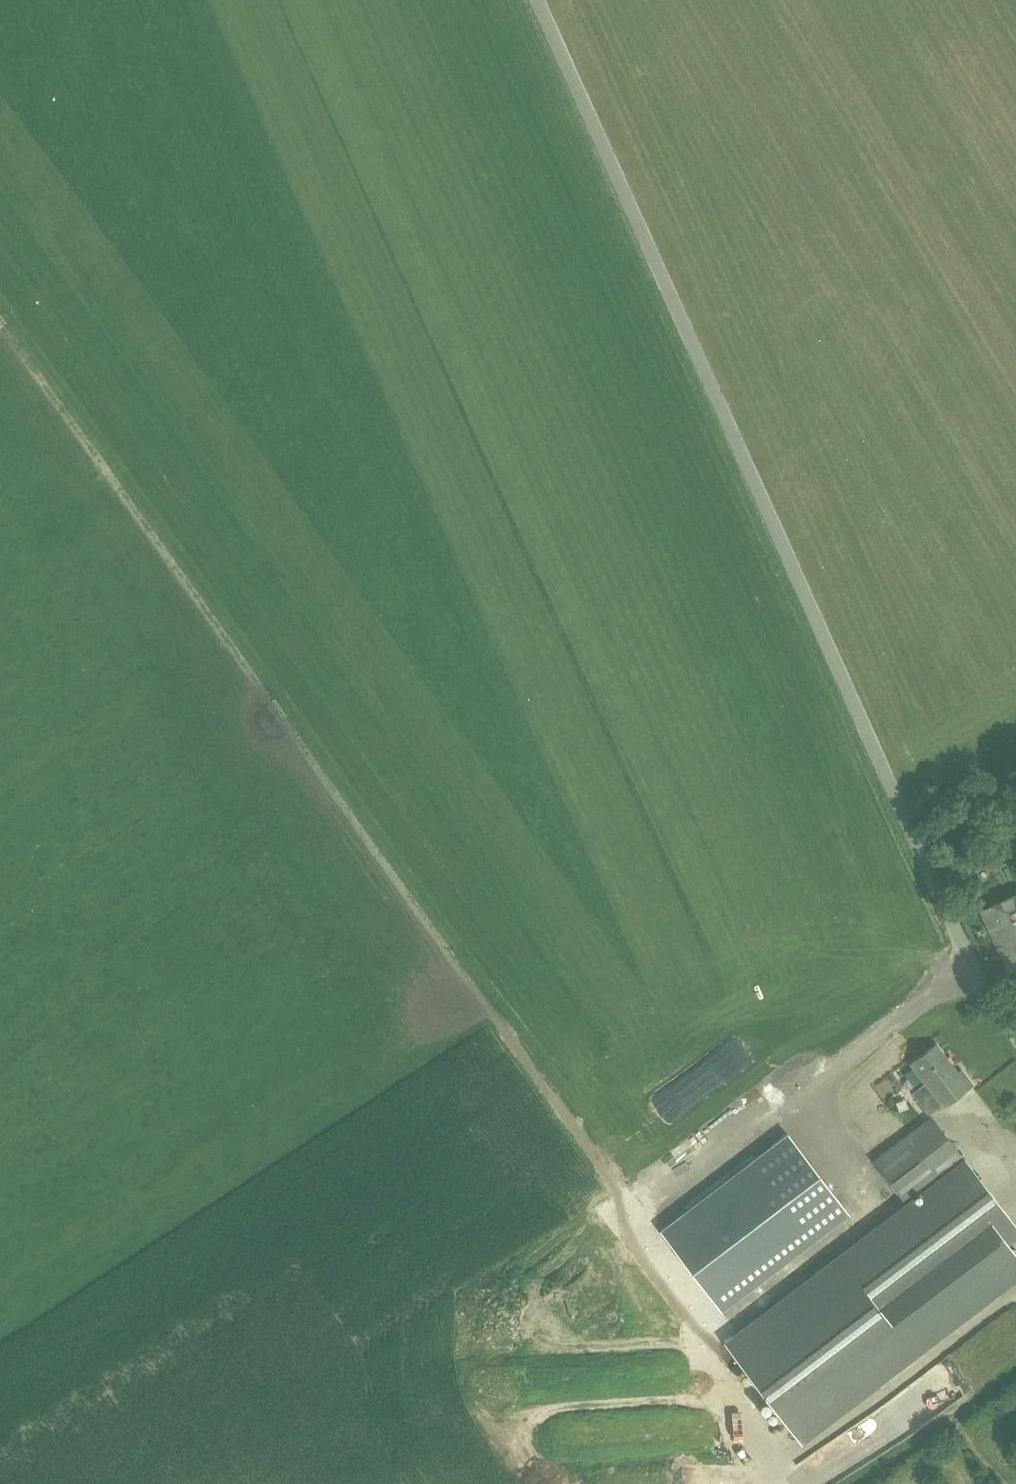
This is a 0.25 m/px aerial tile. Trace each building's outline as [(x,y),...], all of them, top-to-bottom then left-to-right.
[(1008,972),(1015,969),(1015,897),(981,912),(1008,972)] [(914,1093),(929,1114),(943,1104),(944,1106),(973,1085),(962,1071),(959,1073),(937,1045),(912,1064),(926,1083),(914,1093)] [(801,1444),(1015,1280),(1015,1253),(1007,1241),(1015,1234),(1015,1226),(968,1165),(967,1165),(961,1157),(962,1157),(931,1116),(874,1160),(905,1200),(919,1190),(920,1192),(837,1255),(723,1342),(801,1444)] [(661,1231),(710,1295),(837,1199),(788,1135),(661,1231)] [(800,1483),(837,1483),(856,1474),(844,1452),(796,1477),(800,1483)]
